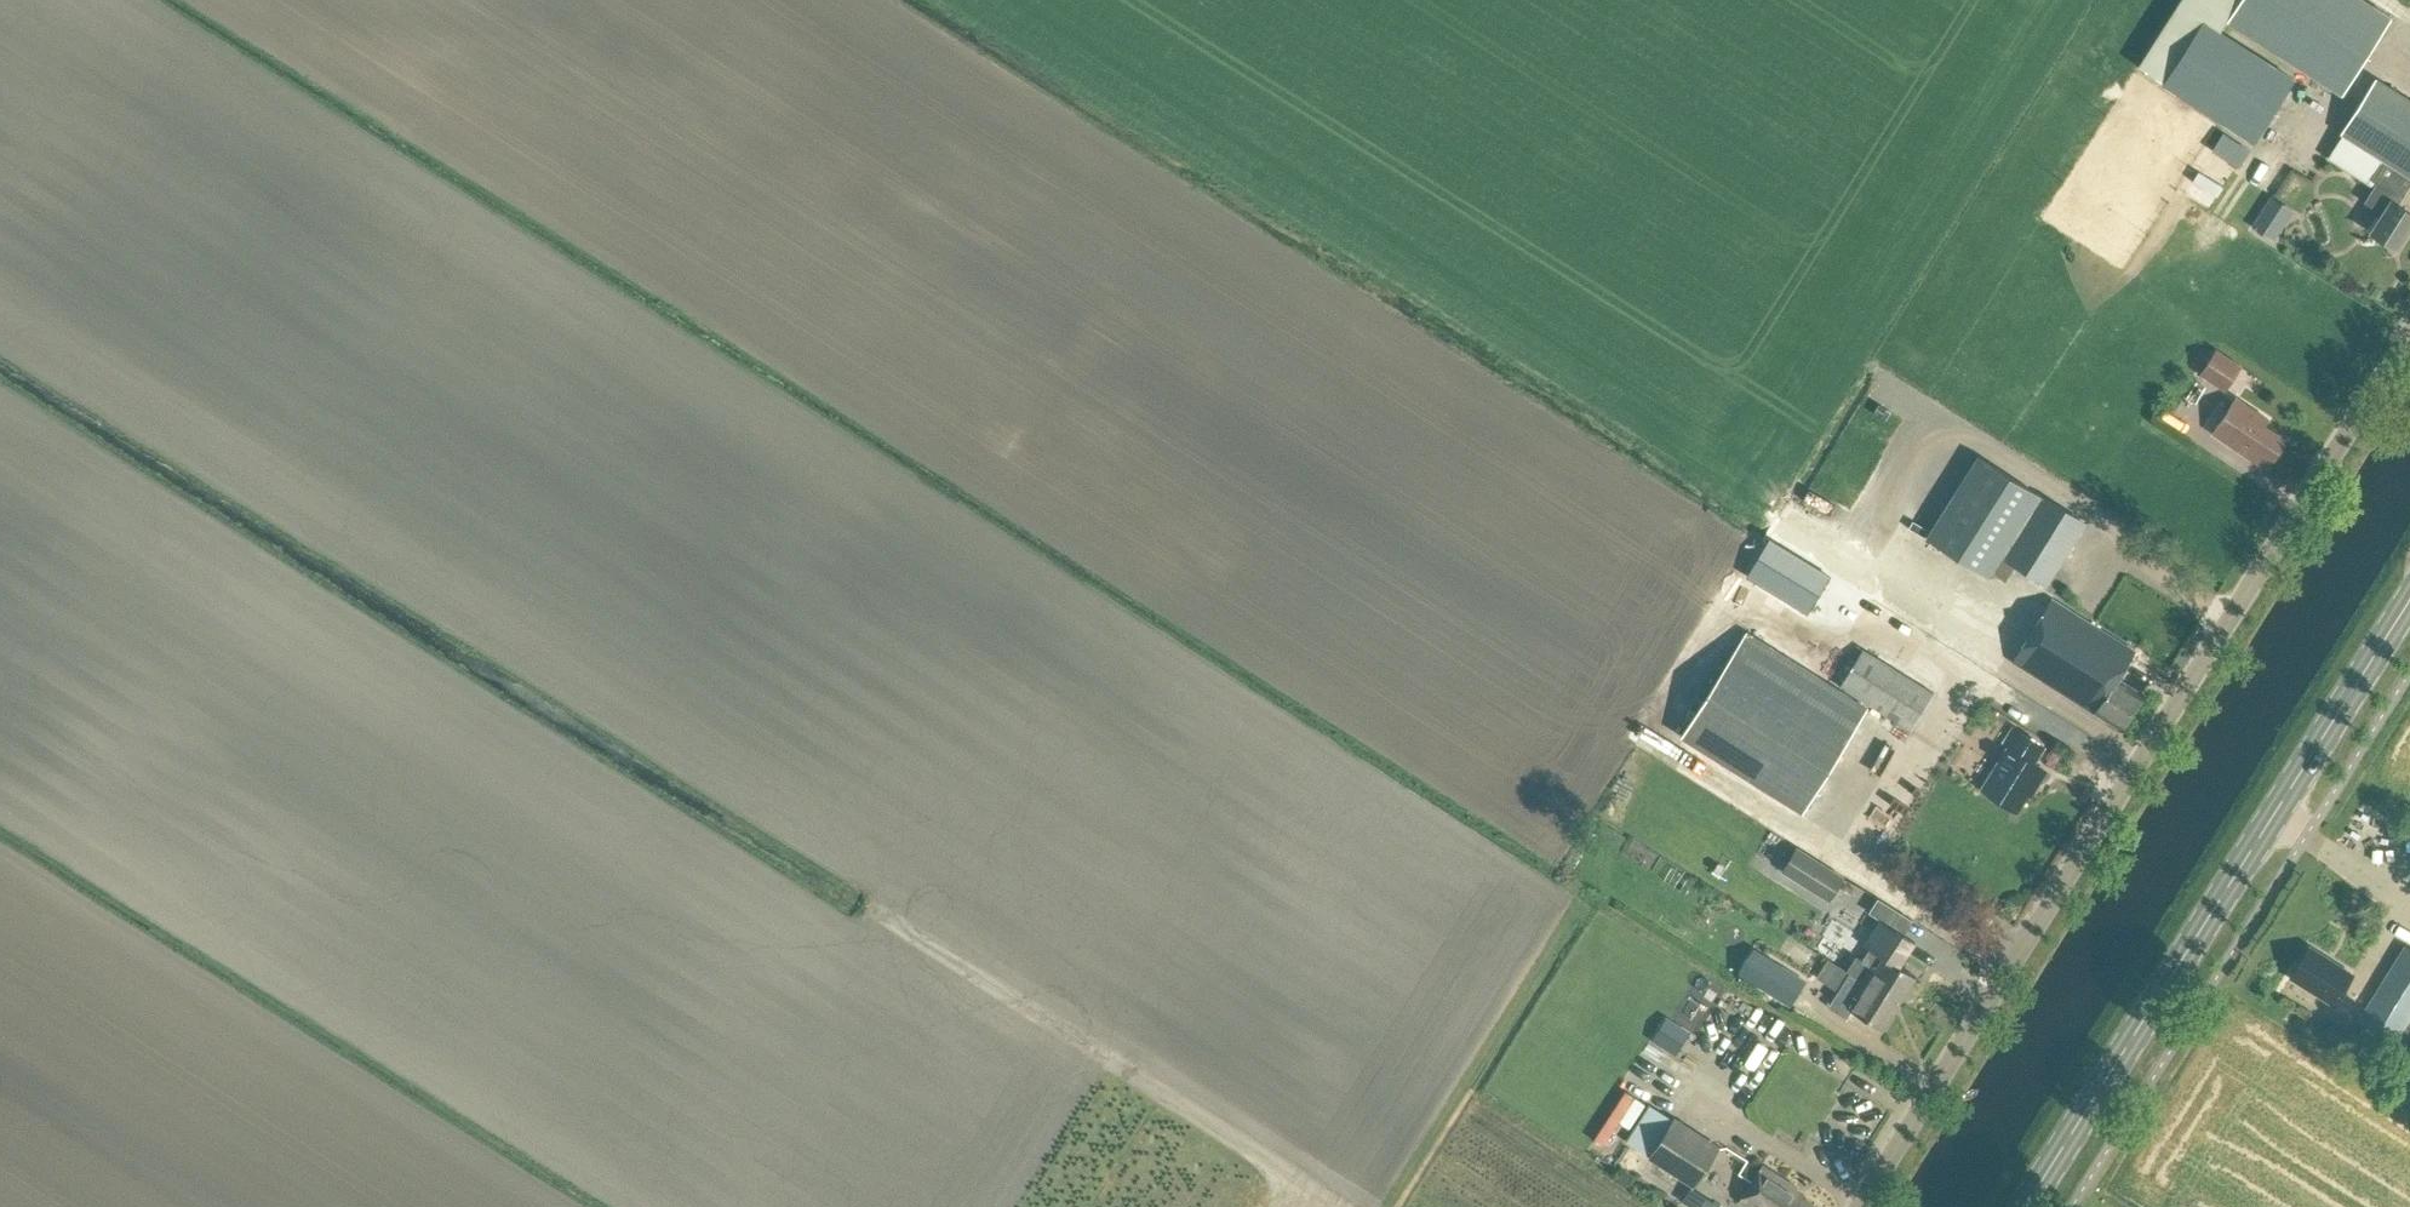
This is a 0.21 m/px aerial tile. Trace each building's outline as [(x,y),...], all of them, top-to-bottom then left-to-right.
[(2137,67),(2162,83),(2161,84),(2253,143),(2293,80),(2219,32),(2226,21),(2341,94),(2390,18),(2363,0),(2180,0),(2137,67)] [(2409,184),(2409,101),(2374,78),(2340,133),(2342,134),(2327,159),(2372,189),(2363,202),(2382,214),(2370,232),(2395,248),(2398,243),(2400,244),(2406,235),(2404,234),(2409,224),(2409,213),(2397,205),(2409,184)] [(2237,168),(2248,150),(2225,135),(2213,153),(2237,168)] [(2181,143),(2172,163),(2200,175),(2209,155),(2181,143)] [(2271,197),(2253,226),(2273,239),(2292,210),(2271,197)] [(2225,392),(2241,367),(2214,350),(2198,375),(2225,392)] [(2266,469),(2286,439),(2263,425),(2267,418),(2235,397),(2211,433),(2266,469)] [(1956,491),(1939,481),(1923,505),(1941,516),(1926,539),(1989,577),(2002,555),(2048,583),(2085,523),(1977,457),(1956,491)] [(1815,568),(1766,538),(1744,573),(1793,603),(1815,568)] [(2121,730),(2144,695),(2117,677),(2133,651),(2051,599),(2012,661),(2094,712),(2094,713),(2121,730)] [(1801,812),(1854,729),(1867,707),(1745,631),(1680,736),(1801,812)] [(1910,730),(1933,693),(1862,649),(1839,686),(1910,730)] [(2029,796),(2045,770),(2032,763),(2043,746),(2013,728),(2003,744),(2008,747),(1981,789),(2015,811),(2026,794),(2029,796)] [(2312,838),(2329,846),(2336,831),(2319,823),(2312,838)] [(1783,869),(1830,897),(1843,875),(1798,846),(1783,869)] [(1914,941),(1891,927),(1879,919),(1863,945),(1869,949),(1862,960),(1855,956),(1846,970),(1861,979),(1898,1003),(1915,976),(1899,966),(1914,941)] [(2358,1020),(2404,1048),(2409,1039),(2409,949),(2405,946),(2358,1020)] [(2332,1004),(2351,974),(2309,947),(2290,977),(2332,1004)] [(1755,950),(1739,975),(1789,1007),(1805,982),(1755,950)] [(1861,979),(1846,970),(1828,959),(1816,977),(1837,990),(1827,1006),(1846,1018),(1851,1010),(1881,1029),(1898,1003),(1861,979)] [(1714,997),(1767,1028),(1776,1012),(1723,981),(1714,997)] [(1665,1018),(1650,1041),(1674,1056),(1688,1033),(1665,1018)] [(1775,1037),(1810,1055),(1818,1041),(1782,1023),(1775,1037)] [(1624,1092),(1593,1140),(1602,1146),(1618,1121),(1633,1098),(1624,1092)] [(1644,1105),(1633,1098),(1618,1121),(1629,1128),(1644,1105)] [(1717,1148),(1673,1121),(1653,1107),(1630,1142),(1694,1184),(1717,1148)] [(1792,1192),(1795,1187),(1763,1166),(1740,1202),(1748,1206),(1815,1206),(1792,1192)] [(1722,1206),(1690,1186),(1681,1200),(1692,1206),(1721,1206),(1722,1206)]
